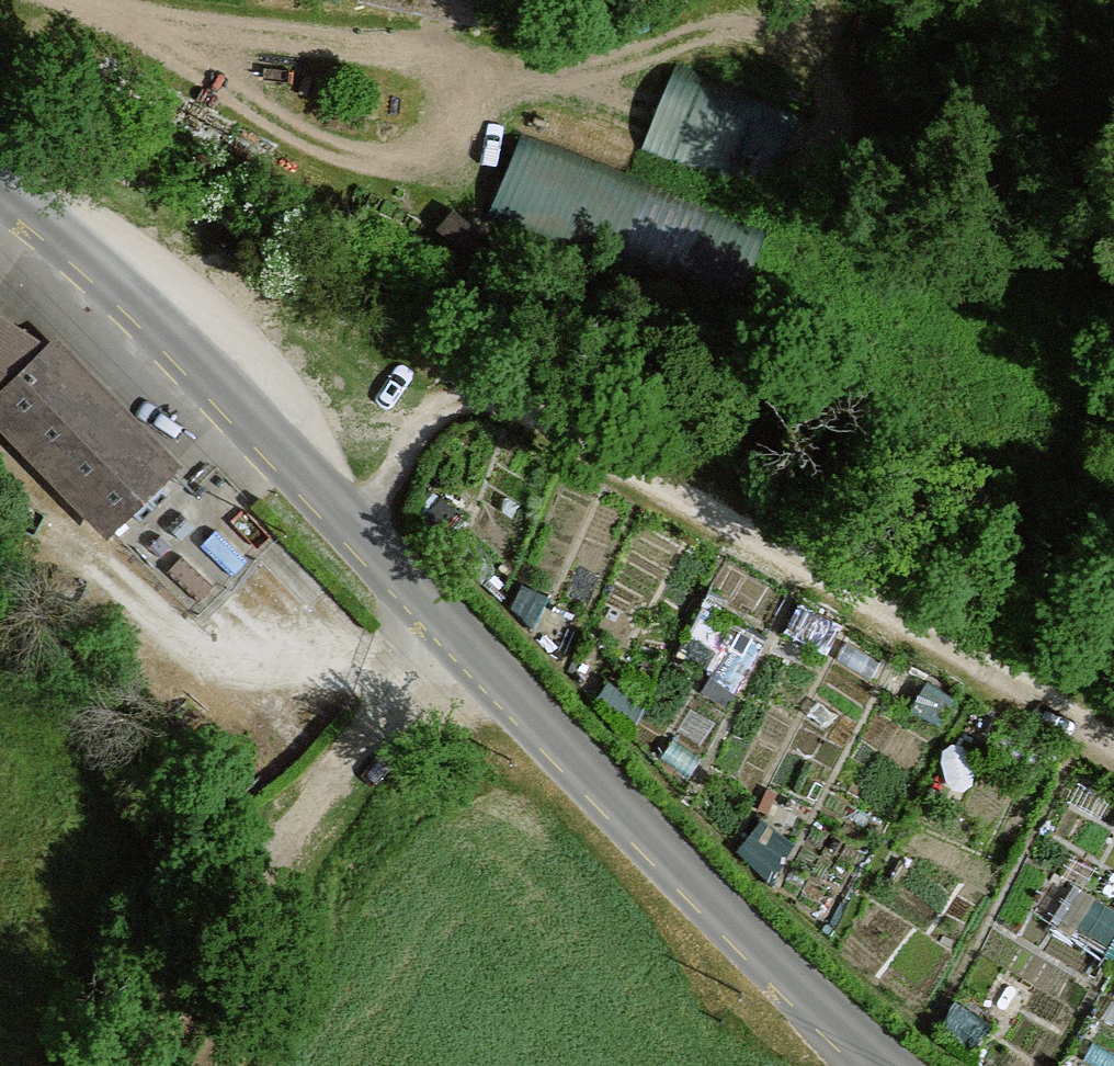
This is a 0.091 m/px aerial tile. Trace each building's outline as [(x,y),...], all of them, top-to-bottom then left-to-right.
[(672,70),(654,149),(785,179),(803,100),(672,70)] [(742,295),(770,223),(526,132),(499,204),(742,295)] [(39,349),(0,324),(0,386),(39,349)] [(50,338),(39,349),(0,386),(0,409),(84,498),(104,519),(166,460),(50,338)]
